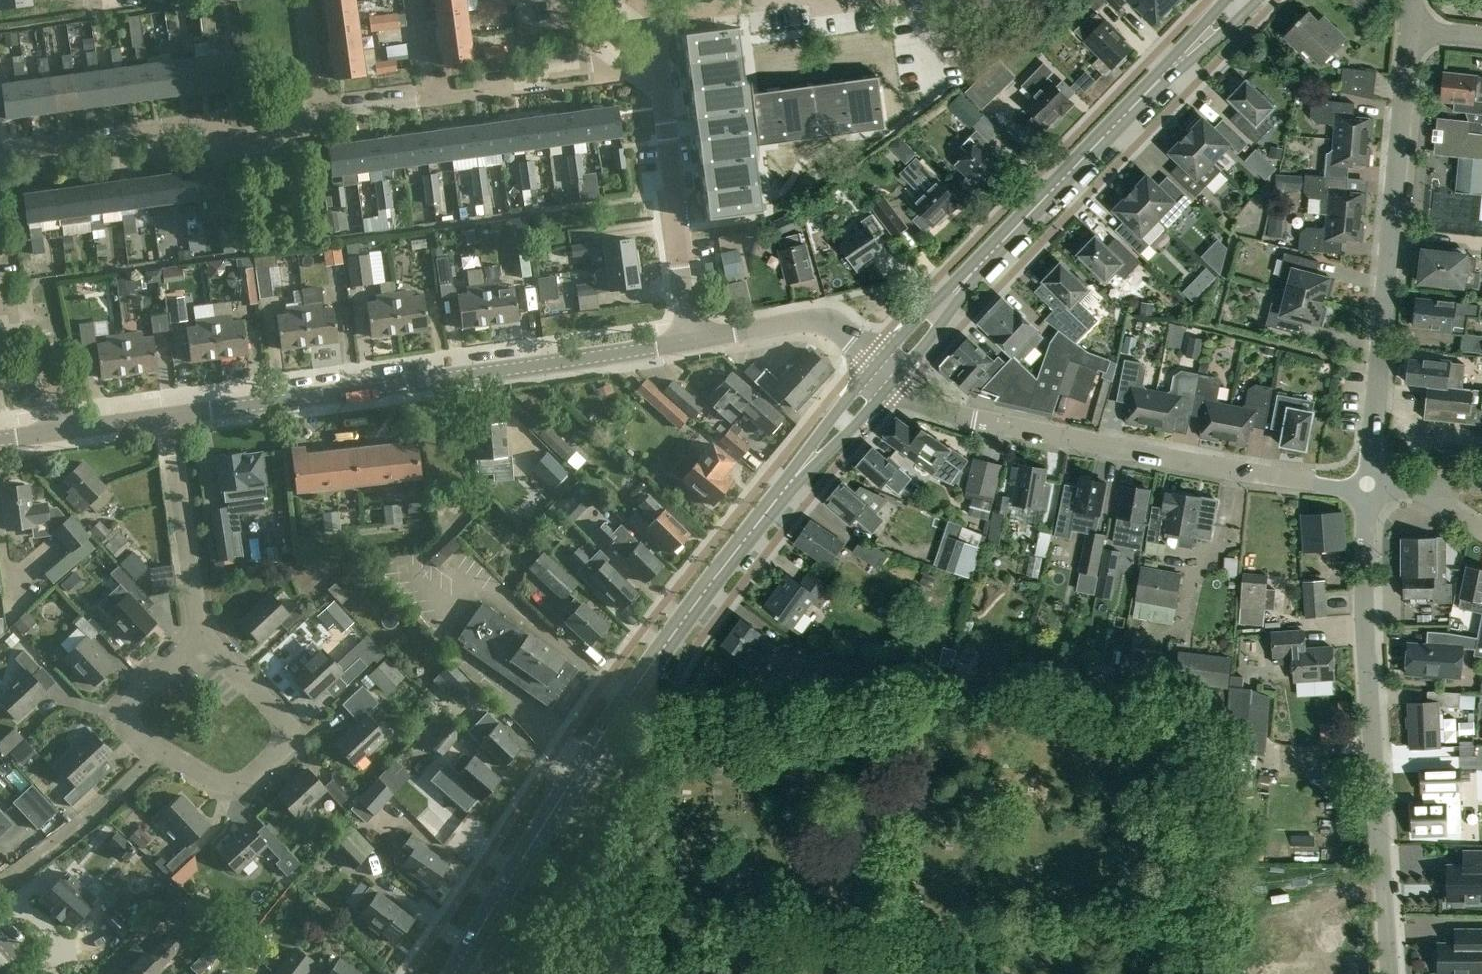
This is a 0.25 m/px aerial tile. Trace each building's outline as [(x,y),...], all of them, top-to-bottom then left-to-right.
[(31,0),(0,0),(0,9),(31,4),(31,0)] [(464,0),(431,0),(431,3),(435,2),(437,15),(466,11),(464,0)] [(505,0),(491,2),(493,14),(507,13),(505,0)] [(1105,0),(1086,0),(1096,10),(1105,0)] [(1125,1),(1125,0),(1107,0),(1117,9),(1125,1)] [(1153,23),(1172,4),(1168,0),(1130,0),(1153,23)] [(1365,0),(1348,0),(1364,17),(1373,8),(1365,0)] [(358,26),(355,2),(322,6),(323,19),(327,18),(329,30),(358,26)] [(477,4),(479,16),(493,14),(491,2),(477,4)] [(469,35),(466,11),(437,15),(438,27),(435,28),(436,40),(469,35)] [(406,21),(405,13),(397,15),(398,22),(406,21)] [(1287,31),(1289,33),(1286,36),(1301,50),(1304,47),(1321,63),(1346,38),(1323,17),(1318,22),(1308,13),(1301,21),(1300,20),(1296,23),(1295,22),(1287,31)] [(1130,49),(1122,40),(1124,39),(1106,21),(1105,22),(1097,14),(1091,20),(1088,17),(1075,31),(1101,57),(1094,64),(1103,73),(1110,66),(1111,67),(1130,49)] [(397,15),(383,16),(385,29),(399,28),(398,22),(397,15)] [(385,29),(383,16),(369,18),(371,31),(385,29)] [(361,50),(358,26),(329,30),(330,43),(327,43),(328,55),(361,50)] [(30,27),(16,31),(22,51),(36,48),(30,27)] [(742,27),(678,36),(680,51),(686,50),(690,79),(684,80),(685,92),(691,91),(693,106),(687,107),(689,120),(695,119),(698,138),(692,139),(693,151),(699,150),(701,165),(695,166),(697,178),(703,178),(705,193),(699,193),(701,206),(706,205),(708,220),(766,212),(758,146),(887,129),(880,77),(751,94),(742,27)] [(231,33),(233,47),(242,46),(241,32),(231,33)] [(216,35),(207,36),(207,42),(208,50),(218,49),(216,35)] [(438,51),(441,51),(443,64),(473,60),(469,35),(436,40),(438,51)] [(183,40),(184,53),(194,52),(193,38),(183,40)] [(92,39),(83,40),(85,50),(94,49),(92,39)] [(159,43),(160,57),(170,55),(169,42),(159,43)] [(201,92),(225,88),(220,54),(219,55),(218,49),(208,50),(207,42),(194,44),(196,58),(201,92)] [(386,57),(405,56),(404,42),(385,43),(386,57)] [(134,46),(136,60),(146,59),(144,45),(134,46)] [(484,50),(485,58),(504,56),(503,47),(484,50)] [(120,48),(110,50),(112,64),(121,62),(122,62),(120,48)] [(361,50),(328,55),(330,67),(333,66),(335,79),(376,73),(375,64),(363,65),(361,50)] [(95,51),(86,53),(87,67),(97,65),(95,51)] [(220,54),(225,88),(249,85),(245,51),(220,54)] [(61,57),(63,70),(73,69),(71,55),(61,57)] [(171,61),(170,55),(160,57),(161,63),(147,65),(152,99),(176,95),(171,61)] [(24,76),(25,76),(22,56),(12,57),(15,77),(24,76)] [(176,95),(201,92),(196,58),(171,61),(176,95)] [(47,59),(37,60),(39,74),(48,73),(49,73),(47,59)] [(375,64),(376,73),(396,71),(395,61),(375,64)] [(120,103),(127,102),(123,68),(122,68),(121,62),(112,64),(113,70),(98,72),(103,105),(120,103)] [(1053,124),(1059,118),(1058,113),(1060,111),(1062,113),(1071,104),(1067,99),(1074,92),(1063,81),(1056,88),(1046,79),(1053,72),(1044,62),(1022,84),(1035,96),(1025,105),(1035,115),(1028,122),(1038,133),(1048,123),(1053,124)] [(127,102),(152,99),(147,65),(123,68),(127,102)] [(1340,91),(1373,98),(1376,71),(1343,67),(1340,91)] [(54,112),(78,109),(74,75),(73,69),(63,70),(64,76),(49,78),(54,112)] [(78,109),(103,105),(98,72),(74,75),(78,109)] [(49,78),(48,73),(39,74),(40,80),(25,82),(30,116),(54,112),(49,78)] [(1476,77),(1476,75),(1458,73),(1458,74),(1444,73),(1441,99),(1455,101),(1454,111),(1468,112),(1473,112),(1474,101),(1481,101),(1481,77),(1476,77)] [(16,83),(0,85),(5,119),(30,116),(25,82),(24,76),(15,77),(16,83)] [(983,76),(965,93),(979,107),(997,90),(983,76)] [(1264,118),(1274,108),(1271,105),(1274,102),(1264,93),(1262,96),(1247,82),(1244,84),(1238,84),(1232,91),(1232,96),(1229,99),(1244,114),(1235,124),(1256,143),(1272,126),(1264,118)] [(981,115),(968,103),(961,96),(951,106),(971,125),(981,115)] [(1334,129),(1334,139),(1367,142),(1368,136),(1371,137),(1373,118),(1356,117),(1353,113),(1354,103),(1312,99),(1310,116),(1316,123),(1331,124),(1334,129)] [(1468,112),(1470,121),(1481,122),(1481,101),(1474,101),(1473,112),(1468,112)] [(604,105),(592,106),(597,139),(621,136),(617,106),(604,108),(604,105)] [(597,139),(592,106),(580,108),(581,111),(568,113),(572,143),(597,139)] [(548,146),(572,143),(568,113),(556,115),(555,111),(544,113),(548,146)] [(524,149),(548,146),(544,113),(532,115),(532,118),(520,120),(524,149)] [(1190,132),(1186,135),(1213,162),(1230,145),(1238,153),(1248,143),(1223,118),(1213,128),(1200,115),(1187,128),(1190,132)] [(500,153),(524,149),(520,120),(508,122),(508,118),(495,120),(500,153)] [(1470,121),(1443,118),(1439,155),(1459,157),(1455,192),(1481,195),(1479,219),(1481,219),(1481,122),(1470,121)] [(476,156),(500,153),(495,120),(484,121),(485,125),(472,126),(476,156)] [(452,159),(476,156),(472,126),(460,128),(459,125),(447,126),(452,159)] [(428,163),(452,159),(447,126),(436,128),(436,131),(424,133),(428,163)] [(993,147),(976,130),(960,146),(967,154),(955,166),(967,179),(964,182),(974,193),(985,183),(988,184),(992,184),(994,181),(994,179),(992,175),(1001,166),(987,153),(993,147)] [(404,166),(428,163),(424,133),(412,135),(411,131),(399,133),(404,166)] [(390,168),(404,166),(399,133),(388,134),(388,138),(375,140),(379,169),(381,182),(387,181),(392,180),(390,168)] [(1175,177),(1196,197),(1222,170),(1213,162),(1186,135),(1183,139),(1179,136),(1166,149),(1180,163),(1184,167),(1175,177)] [(364,141),(363,138),(351,140),(355,173),(379,169),(375,140),(364,141)] [(1367,147),(1367,142),(1334,139),(1333,149),(1328,153),(1327,153),(1325,176),(1347,178),(1348,167),(1352,164),(1369,166),(1370,147),(1367,147)] [(331,176),(355,173),(351,140),(340,141),(340,145),(327,147),(331,176)] [(616,169),(625,168),(623,148),(613,150),(616,169)] [(576,170),(582,169),(580,154),(568,156),(569,168),(575,167),(576,170)] [(939,224),(946,217),(945,213),(947,211),(949,213),(959,203),(925,168),(915,158),(899,174),(921,196),(913,204),(921,212),(913,220),(923,230),(931,223),(932,225),(935,222),(939,224)] [(532,161),(519,163),(521,177),(534,175),(532,161)] [(572,184),(584,182),(582,169),(576,170),(575,167),(569,168),(572,184)] [(484,168),(471,169),(473,183),(486,182),(484,168)] [(210,170),(179,174),(183,201),(214,197),(210,170)] [(366,172),(353,175),(357,192),(370,189),(366,172)] [(1131,186),(1134,189),(1131,193),(1158,219),(1166,227),(1192,200),(1167,176),(1157,186),(1144,172),(1131,186)] [(148,178),(152,205),(183,201),(179,174),(148,178)] [(436,174),(423,176),(425,190),(438,188),(436,174)] [(1327,214),(1361,217),(1361,212),(1365,212),(1366,193),(1349,192),(1346,189),(1347,178),(1325,176),(1305,174),(1305,177),(1276,175),(1275,188),(1304,190),(1304,191),(1309,198),(1324,200),(1328,204),(1327,214)] [(536,189),(534,175),(521,177),(523,191),(536,189)] [(148,178),(117,182),(121,210),(152,205),(148,178)] [(381,182),(375,183),(377,197),(389,195),(387,181),(381,182)] [(86,187),(90,214),(121,210),(117,182),(86,187)] [(488,196),(486,182),(473,183),(475,197),(488,196)] [(331,188),(333,208),(346,207),(344,186),(331,188)] [(86,187),(55,191),(59,218),(60,226),(91,222),(90,214),(86,187)] [(440,202),(438,188),(425,190),(427,204),(440,202)] [(55,191),(24,195),(28,222),(59,218),(55,191)] [(1123,193),(1110,207),(1124,220),(1115,230),(1140,254),(1150,244),(1141,236),(1158,219),(1131,193),(1127,197),(1123,193)] [(391,209),(389,195),(377,197),(379,210),(391,209)] [(909,228),(884,196),(870,207),(894,239),(909,228)] [(186,218),(197,216),(196,206),(184,207),(186,218)] [(820,222),(816,207),(803,211),(807,225),(820,222)] [(165,210),(153,212),(155,222),(167,221),(165,210)] [(388,229),(412,226),(411,211),(387,214),(388,229)] [(780,235),(805,224),(800,212),(775,223),(780,235)] [(1270,222),(1281,223),(1282,213),(1270,213),(1270,222)] [(122,216),(124,227),(136,225),(134,214),(122,216)] [(364,232),(388,229),(387,214),(382,215),(383,217),(363,219),(364,232)] [(883,253),(874,238),(883,232),(871,214),(858,222),(863,229),(840,244),(855,267),(856,266),(859,269),(883,253)] [(1360,222),(1361,217),(1327,214),(1326,224),(1322,228),(1307,227),(1300,232),(1298,249),(1341,253),(1342,243),(1345,240),(1362,241),(1364,223),(1360,222)] [(94,239),(105,238),(104,229),(105,229),(103,218),(91,220),(94,239)] [(235,220),(220,222),(224,254),(240,252),(235,220)] [(570,229),(572,241),(593,238),(591,225),(570,229)] [(29,229),(31,239),(43,237),(41,227),(29,229)] [(465,230),(467,245),(476,244),(474,229),(465,230)] [(787,282),(813,276),(805,245),(803,245),(800,233),(778,238),(781,250),(779,251),(787,282)] [(1100,281),(1103,278),(1105,281),(1115,271),(1124,279),(1141,262),(1120,242),(1110,251),(1096,237),(1093,240),(1087,240),(1081,246),(1081,252),(1078,255),(1093,269),(1091,272),(1100,281)] [(603,242),(606,267),(639,262),(638,251),(634,251),(632,238),(603,242)] [(357,243),(345,245),(351,287),(374,284),(369,254),(359,256),(357,243)] [(592,254),(591,244),(571,247),(572,257),(592,254)] [(743,277),(737,248),(718,252),(725,281),(743,277)] [(1419,282),(1462,287),(1462,285),(1478,287),(1479,272),(1474,271),(1475,258),(1465,257),(1466,255),(1464,255),(1464,252),(1462,249),(1453,248),(1451,250),(1450,253),(1422,250),(1419,282)] [(435,252),(439,285),(452,283),(448,256),(445,257),(444,251),(435,252)] [(1290,279),(1286,292),(1323,301),(1324,296),(1329,297),(1333,279),(1315,274),(1318,261),(1284,252),(1278,276),(1290,279)] [(254,259),(259,300),(273,298),(269,268),(277,267),(275,256),(254,259)] [(236,261),(241,305),(257,303),(251,259),(236,261)] [(606,267),(609,291),(639,287),(637,275),(641,274),(639,262),(606,267)] [(1039,315),(1059,330),(1075,342),(1097,319),(1078,300),(1088,290),(1085,287),(1088,284),(1079,275),(1076,278),(1061,264),(1058,267),(1052,267),(1046,273),(1046,279),(1044,281),(1058,296),(1039,315)] [(468,295),(457,296),(461,329),(490,325),(485,286),(483,274),(468,276),(469,288),(467,288),(468,295)] [(540,300),(557,298),(554,277),(537,279),(540,300)] [(519,321),(514,288),(503,290),(502,283),(485,286),(490,325),(519,321)] [(578,296),(598,294),(596,284),(576,287),(578,296)] [(294,296),(294,297),(296,308),(304,307),(302,296),(302,295),(302,290),(293,291),(294,296)] [(428,329),(424,297),(413,298),(412,292),(394,294),(399,333),(428,329)] [(1321,307),(1323,301),(1286,292),(1283,305),(1271,302),(1265,325),(1300,334),(1303,321),(1321,326),(1326,308),(1321,307)] [(366,305),(371,337),(399,333),(394,294),(376,296),(377,303),(366,305)] [(168,299),(171,322),(188,320),(185,297),(168,299)] [(1451,333),(1451,332),(1465,334),(1467,315),(1478,316),(1479,305),(1417,298),(1413,326),(1435,328),(1434,331),(1451,333)] [(1013,356),(1019,362),(1020,362),(1043,337),(1036,331),(1037,330),(1025,318),(1025,315),(1020,310),(1016,311),(1015,309),(1014,309),(1002,299),(978,324),(990,335),(990,336),(1011,356),(1012,357),(1013,356)] [(321,304),(304,307),(309,346),(338,342),(333,309),(322,311),(321,304)] [(280,350),(309,346),(304,307),(296,308),(286,309),(287,316),(276,317),(280,350)] [(243,321),(232,323),(231,317),(213,319),(219,358),(247,354),(243,321)] [(185,329),(190,362),(219,358),(213,319),(195,321),(196,328),(185,329)] [(116,337),(106,338),(107,345),(96,346),(101,378),(129,375),(124,336),(121,320),(114,321),(116,337)] [(80,338),(94,336),(92,322),(78,324),(80,338)] [(941,363),(941,372),(950,379),(955,379),(968,391),(996,401),(1027,408),(1052,413),(1059,393),(1086,402),(1098,369),(1107,372),(1111,360),(1088,352),(1075,342),(1059,330),(1050,342),(1037,378),(1020,362),(1019,362),(1013,356),(1012,357),(1011,356),(1005,363),(998,356),(993,361),(968,339),(954,354),(949,354),(941,363)] [(158,371),(154,339),(142,340),(142,334),(124,336),(129,375),(158,371)] [(1190,337),(1186,358),(1199,360),(1203,339),(1190,337)] [(794,408),(829,370),(806,349),(777,380),(764,368),(760,373),(752,366),(745,374),(777,405),(783,398),(794,408)] [(1156,391),(1146,389),(1143,384),(1146,369),(1141,362),(1124,359),(1116,401),(1126,403),(1129,407),(1125,423),(1144,427),(1144,423),(1150,424),(1156,391)] [(1407,383),(1429,385),(1462,388),(1465,364),(1449,362),(1429,359),(1428,362),(1410,360),(1407,383)] [(1180,413),(1190,415),(1198,373),(1181,370),(1174,375),(1171,389),(1166,392),(1156,391),(1150,424),(1155,425),(1154,429),(1173,432),(1176,416),(1180,413)] [(754,393),(755,392),(732,372),(707,401),(730,422),(739,411),(743,414),(740,412),(755,394),(754,393)] [(1219,437),(1224,438),(1230,405),(1220,403),(1217,398),(1220,383),(1215,376),(1198,373),(1190,415),(1200,417),(1203,421),(1200,437),(1218,441),(1219,437)] [(673,382),(664,393),(694,419),(704,408),(673,382)] [(1230,405),(1224,438),(1229,439),(1229,443),(1247,446),(1250,430),(1254,427),(1264,429),(1272,387),(1255,384),(1248,389),(1245,404),(1240,407),(1230,405)] [(1481,426),(1481,390),(1462,388),(1429,385),(1425,419),(1481,426)] [(782,417),(755,394),(740,412),(743,414),(767,435),(782,417)] [(1301,449),(1305,450),(1309,429),(1313,430),(1315,417),(1312,416),(1312,413),(1298,410),(1301,398),(1277,394),(1271,422),(1285,425),(1281,445),(1285,446),(1288,451),(1296,452),(1301,449)] [(658,410),(679,428),(688,419),(667,400),(658,410)] [(951,485),(962,470),(969,460),(950,447),(948,450),(940,444),(926,434),(925,430),(920,427),(917,427),(912,424),(909,429),(900,423),(898,422),(895,422),(893,425),(882,440),(923,468),(923,469),(934,477),(935,476),(951,485)] [(477,459),(478,459),(479,474),(494,473),(495,481),(512,480),(510,456),(507,456),(504,424),(474,427),(477,459)] [(719,441),(740,458),(747,449),(740,443),(742,441),(736,436),(741,430),(734,424),(727,431),(719,441)] [(719,441),(727,431),(720,425),(712,435),(719,441)] [(538,435),(565,460),(574,451),(547,426),(538,435)] [(725,474),(734,462),(712,444),(694,466),(684,458),(672,472),(712,505),(715,502),(718,501),(722,497),(721,494),(732,480),(725,474)] [(343,483),(373,480),(373,484),(404,481),(404,476),(418,474),(419,479),(420,479),(416,445),(398,447),(398,452),(371,455),(371,450),(337,454),(338,459),(310,462),(309,457),(304,458),(303,447),(291,449),(296,493),(298,492),(297,488),(312,486),(312,491),(343,487),(343,483)] [(888,460),(874,448),(857,467),(881,489),(885,484),(893,491),(907,475),(899,468),(900,467),(890,458),(888,460)] [(263,452),(217,458),(221,490),(223,490),(225,502),(251,498),(252,512),(265,510),(263,497),(266,496),(265,486),(267,486),(263,452)] [(547,453),(532,469),(552,489),(567,473),(547,453)] [(969,490),(992,496),(1000,465),(977,459),(969,490)] [(87,505),(88,504),(97,513),(114,497),(82,463),(63,480),(74,491),(67,498),(79,512),(87,505)] [(1016,481),(1012,505),(1046,511),(1050,487),(1044,486),(1047,470),(1019,465),(1018,469),(1012,468),(1010,480),(1016,481)] [(1078,487),(1064,484),(1054,534),(1069,537),(1072,523),(1093,528),(1096,515),(1099,515),(1106,484),(1093,482),(1091,479),(1086,478),(1083,479),(1080,479),(1078,487)] [(581,482),(570,493),(583,506),(594,495),(581,482)] [(1,489),(6,530),(34,526),(34,524),(48,522),(55,531),(54,532),(70,551),(88,536),(71,517),(67,521),(56,508),(46,509),(46,503),(31,505),(29,485),(25,486),(21,483),(8,484),(5,489),(1,489)] [(850,524),(855,518),(865,526),(875,514),(866,506),(876,495),(861,488),(855,494),(843,484),(826,504),(850,524)] [(1124,486),(1118,517),(1117,517),(1112,544),(1141,550),(1147,520),(1143,519),(1148,491),(1124,486)] [(1159,531),(1211,540),(1217,501),(1172,493),(1172,495),(1165,493),(1162,515),(1150,513),(1146,540),(1158,542),(1159,531)] [(649,496),(640,506),(654,520),(645,529),(670,554),(690,534),(664,509),(664,510),(649,496)] [(1008,498),(996,496),(994,511),(1004,513),(1006,513),(1008,498)] [(993,502),(972,497),(968,515),(988,520),(993,502)] [(401,523),(399,505),(384,507),(386,524),(401,523)] [(228,513),(228,507),(212,509),(218,560),(234,559),(233,556),(243,555),(240,531),(233,532),(230,513),(228,513)] [(545,517),(553,526),(563,516),(554,508),(545,517)] [(446,529),(458,521),(450,510),(439,518),(446,529)] [(994,511),(988,542),(999,544),(1004,513),(994,511)] [(325,531),(340,529),(338,512),(323,514),(325,531)] [(1304,551),(1344,548),(1341,513),(1315,515),(1315,517),(1302,518),(1304,551)] [(794,544),(828,567),(844,543),(811,520),(794,544)] [(109,533),(99,521),(90,529),(101,541),(109,533)] [(607,544),(608,544),(624,560),(645,582),(662,565),(640,543),(639,544),(625,530),(618,537),(605,523),(595,533),(607,544)] [(972,578),(986,537),(962,528),(958,540),(956,539),(946,569),(972,578)] [(122,564),(137,549),(131,542),(131,543),(119,531),(104,546),(122,564)] [(1097,576),(1106,535),(1087,531),(1078,571),(1097,576)] [(453,538),(440,551),(447,557),(460,545),(453,538)] [(1441,571),(1446,571),(1446,539),(1403,539),(1403,557),(1399,557),(1399,573),(1403,573),(1403,598),(1433,598),(1433,603),(1451,603),(1451,583),(1441,583),(1441,571)] [(878,568),(888,555),(872,544),(871,547),(861,540),(853,551),(878,568)] [(597,554),(585,542),(569,557),(581,569),(597,554)] [(1113,588),(1119,551),(1105,549),(1098,586),(1113,588)] [(538,576),(563,599),(577,584),(552,561),(538,576)] [(621,609),(623,606),(627,606),(631,602),(631,599),(637,593),(614,570),(605,562),(590,577),(598,586),(621,609)] [(127,593),(105,615),(121,632),(123,629),(135,642),(155,623),(131,597),(139,589),(118,566),(109,574),(127,593)] [(1467,567),(1460,596),(1461,597),(1459,607),(1481,612),(1481,571),(1467,567)] [(1135,599),(1174,606),(1180,575),(1140,568),(1135,599)] [(821,607),(834,589),(810,571),(800,585),(786,575),(764,606),(777,615),(775,617),(791,629),(812,600),(821,607)] [(1266,589),(1267,575),(1243,574),(1240,606),(1239,625),(1263,627),(1264,609),(1274,610),(1276,590),(1266,589)] [(347,600),(362,588),(353,576),(338,589),(347,600)] [(1303,581),(1306,617),(1326,616),(1323,580),(1303,581)] [(288,614),(270,594),(240,621),(259,642),(280,623),(287,631),(305,615),(297,606),(288,614)] [(571,615),(565,621),(589,643),(605,625),(582,603),(581,604),(574,598),(565,609),(571,615)] [(464,643),(462,646),(525,689),(526,687),(546,701),(554,689),(557,691),(574,667),(563,659),(563,658),(483,602),(457,638),(464,643)] [(63,658),(79,674),(81,673),(93,685),(114,666),(90,641),(99,633),(82,615),(74,624),(86,637),(63,658)] [(752,672),(773,644),(759,634),(760,633),(742,620),(724,645),(741,658),(738,662),(752,672)] [(1334,678),(1332,647),(1305,649),(1304,631),(1271,633),(1273,656),(1274,665),(1293,663),(1295,681),(1334,678)] [(1462,648),(1475,649),(1478,638),(1447,632),(1446,645),(1408,643),(1406,674),(1422,675),(1422,677),(1441,679),(1441,676),(1459,678),(1462,648)] [(12,633),(4,641),(10,648),(19,640),(12,633)] [(945,647),(940,664),(951,667),(956,650),(945,647)] [(1155,662),(1156,650),(1131,648),(1130,660),(1155,662)] [(382,649),(369,660),(374,665),(386,653),(382,649)] [(0,698),(0,702),(17,720),(47,693),(31,676),(40,668),(23,650),(14,658),(25,670),(9,686),(11,688),(0,698)] [(342,673),(322,650),(304,665),(306,668),(294,679),(313,700),(339,677),(346,685),(367,667),(359,658),(342,673)] [(1179,681),(1226,686),(1228,673),(1225,673),(1227,658),(1193,655),(1179,653),(1177,668),(1180,669),(1179,681)] [(387,658),(368,675),(375,683),(386,694),(405,677),(387,658)] [(474,687),(450,663),(439,674),(463,698),(474,687)] [(1115,668),(1088,663),(1084,683),(1111,687),(1115,668)] [(375,683),(368,675),(367,674),(360,680),(369,689),(375,683)] [(1172,687),(1172,677),(1152,676),(1152,687),(1172,687)] [(1264,755),(1270,698),(1252,689),(1242,688),(1243,678),(1231,676),(1223,750),(1264,755)] [(752,696),(766,705),(774,692),(761,683),(752,696)] [(1431,702),(1407,703),(1409,748),(1439,747),(1438,706),(1459,708),(1460,692),(1432,690),(1431,702)] [(377,703),(369,694),(349,713),(357,721),(334,743),(354,764),(366,752),(368,754),(386,737),(365,714),(377,703)] [(499,723),(498,724),(491,716),(472,736),(479,743),(479,744),(501,766),(504,763),(508,764),(512,759),(511,755),(519,747),(507,735),(509,732),(499,723)] [(1456,722),(1456,734),(1474,734),(1473,721),(1456,722)] [(21,734),(11,724),(0,735),(0,747),(4,751),(21,734)] [(442,754),(459,735),(447,724),(430,744),(442,754)] [(111,754),(92,733),(57,765),(76,786),(63,798),(71,806),(95,785),(87,776),(111,754)] [(458,775),(454,779),(479,800),(499,778),(474,756),(471,760),(463,753),(450,768),(458,775)] [(394,763),(383,776),(397,786),(407,773),(394,763)] [(1252,788),(1252,768),(1229,768),(1229,788),(1252,788)] [(323,787),(307,769),(277,796),(296,817),(326,790),(339,805),(348,797),(332,779),(323,787)] [(358,799),(374,814),(393,794),(377,778),(358,799)] [(31,784),(14,801),(28,815),(41,829),(58,813),(45,798),(31,784)] [(1465,790),(1434,791),(1434,805),(1412,805),(1413,833),(1445,832),(1445,809),(1457,808),(1457,825),(1478,825),(1478,824),(1481,824),(1481,792),(1465,792),(1465,790)] [(186,846),(165,865),(173,874),(200,849),(192,840),(209,825),(182,795),(161,814),(173,827),(171,829),(186,846)] [(350,808),(366,823),(374,814),(358,799),(350,808)] [(23,820),(8,835),(14,841),(30,827),(23,820)] [(328,844),(353,870),(374,849),(349,823),(328,844)] [(247,824),(218,852),(237,872),(266,845),(280,860),(276,863),(287,875),(299,863),(264,825),(255,833),(247,824)] [(149,841),(137,830),(130,838),(142,849),(149,841)] [(107,842),(126,858),(134,849),(116,832),(107,842)] [(402,866),(401,866),(432,887),(448,863),(419,843),(421,840),(411,834),(394,860),(402,866)] [(1448,867),(1448,899),(1465,899),(1465,903),(1479,903),(1479,899),(1481,899),(1481,853),(1472,853),(1472,867),(1448,867)] [(60,872),(59,871),(37,895),(47,904),(46,906),(55,914),(56,912),(67,921),(88,897),(87,896),(92,890),(65,866),(60,872)] [(369,887),(352,909),(360,914),(359,916),(370,924),(369,926),(377,933),(379,931),(394,943),(413,919),(377,892),(377,893),(369,887)] [(179,891),(158,913),(169,923),(179,913),(188,922),(199,911),(190,903),(191,902),(179,891)] [(248,928),(245,909),(230,911),(232,930),(248,928)] [(1439,951),(1435,951),(1435,967),(1439,967),(1439,973),(1481,973),(1481,955),(1481,930),(1469,929),(1454,929),(1454,944),(1439,944),(1439,951)] [(145,952),(124,973),(155,973),(161,967),(160,966),(180,946),(169,936),(150,956),(145,952)] [(197,973),(200,973),(219,954),(210,946),(190,967),(197,973)] [(316,962),(295,946),(275,972),(278,973),(307,973),(316,962)] [(341,958),(329,973),(361,973),(341,958)]
